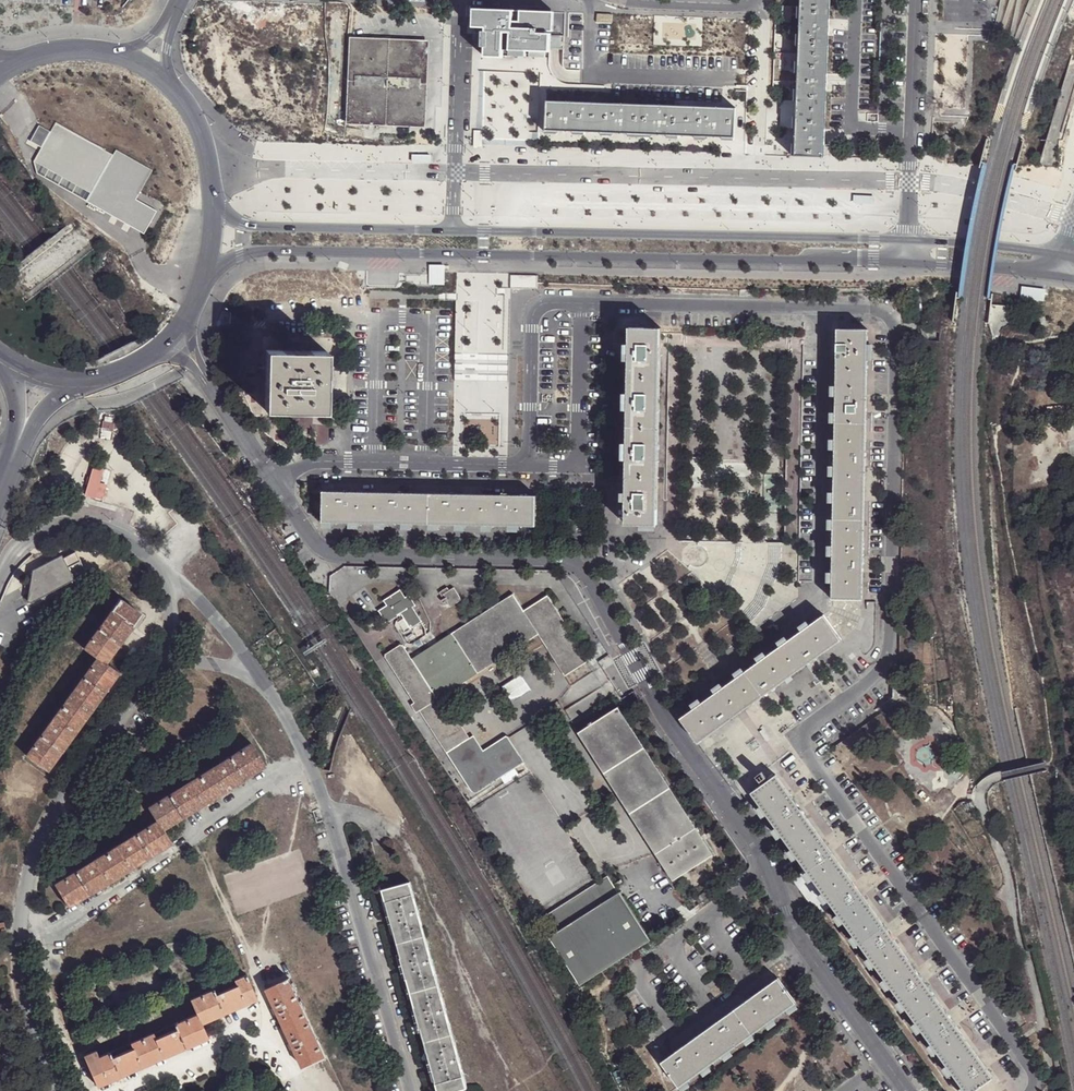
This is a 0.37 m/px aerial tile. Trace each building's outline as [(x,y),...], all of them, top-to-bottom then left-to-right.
[(799,48),(829,49),(831,0),(801,0),(799,48)] [(554,12),(473,9),(473,28),(482,28),(482,57),(549,57),(551,31),(553,32),(554,12)] [(423,48),(357,46),(354,118),(420,121),(423,48)] [(829,49),(799,48),(796,103),(826,105),(829,49)] [(948,75),(947,83),(959,85),(960,76),(948,75)] [(547,133),(689,139),(733,140),(735,111),(548,103),(547,133)] [(826,105),(796,103),(794,158),(824,160),(826,105)] [(141,235),(155,210),(137,200),(141,193),(154,171),(115,148),(111,155),(57,123),(50,135),(39,129),(31,143),(38,148),(30,160),(36,174),(141,235)] [(1057,148),(1045,147),(1044,161),(1056,162),(1057,148)] [(52,237),(61,249),(79,235),(70,223),(52,237)] [(1042,303),(1044,291),(1019,289),(1018,300),(1042,303)] [(628,377),(659,377),(660,328),(629,328),(628,377)] [(835,384),(866,384),(867,330),(836,330),(835,384)] [(294,411),(296,351),(265,350),(264,411),(294,411)] [(296,351),(294,411),(325,412),(326,351),(296,351)] [(627,426),(658,427),(659,377),(628,377),(627,426)] [(834,437),(865,438),(866,384),(835,384),(834,437)] [(113,430),(115,422),(105,419),(103,425),(110,427),(109,429),(113,430)] [(626,475),(657,476),(658,427),(627,426),(626,475)] [(144,430),(142,432),(155,447),(156,446),(144,430)] [(142,432),(137,435),(150,451),(155,447),(142,432)] [(833,491),(863,492),(865,438),(834,437),(833,491)] [(106,469),(98,466),(88,494),(97,496),(106,469)] [(657,476),(626,475),(625,525),(656,525),(657,476)] [(832,545),(862,546),(863,492),(833,491),(832,545)] [(365,523),(366,493),(323,492),(323,522),(365,523)] [(408,524),(408,493),(366,493),(365,523),(408,524)] [(450,525),(451,494),(408,493),(408,524),(450,525)] [(493,526),(493,495),(451,494),(450,525),(493,526)] [(493,495),(493,526),(535,526),(536,496),(493,495)] [(862,546),(832,545),(830,599),(861,599),(862,546)] [(31,583),(29,592),(34,601),(75,579),(73,576),(85,570),(75,551),(63,557),(62,554),(33,570),(31,583)] [(448,602),(451,607),(462,600),(455,588),(450,591),(448,588),(441,593),(445,599),(442,600),(445,603),(448,602)] [(402,615),(412,629),(423,622),(414,608),(417,606),(411,596),(407,598),(402,591),(385,601),(388,606),(380,611),(388,625),(402,615)] [(513,594),(412,660),(404,645),(402,647),(402,645),(386,655),(388,656),(386,657),(416,703),(413,705),(418,713),(421,711),(472,791),(473,792),(476,793),(480,792),(525,762),(507,736),(485,750),(474,736),(471,738),(457,717),(453,720),(437,699),(534,635),(562,678),(589,661),(547,596),(524,610),(513,594)] [(97,659),(26,756),(46,771),(119,674),(106,664),(143,614),(122,599),(84,649),(97,659)] [(861,599),(830,599),(830,610),(822,615),(841,641),(861,626),(861,599)] [(775,650),(793,675),(805,666),(841,641),(822,615),(787,641),(775,650)] [(793,675),(775,650),(727,684),(745,709),(793,675)] [(504,684),(513,699),(530,688),(520,674),(504,684)] [(745,709),(727,684),(679,719),(697,744),(707,737),(745,709)] [(618,706),(579,732),(674,880),(713,855),(618,706)] [(157,822),(55,885),(69,907),(171,844),(163,831),(265,767),(251,744),(149,809),(157,822)] [(775,775),(750,793),(781,837),(806,819),(775,775)] [(806,819),(781,837),(812,880),(837,862),(806,819)] [(837,862),(812,880),(843,923),(868,905),(837,862)] [(550,938),(580,984),(651,940),(619,893),(618,893),(607,876),(541,919),(552,937),(550,938)] [(438,1090),(445,1090),(467,1086),(409,879),(381,887),(438,1090)] [(697,900),(700,905),(709,899),(705,893),(697,900)] [(868,905),(843,923),(874,966),(899,948),(868,905)] [(899,948),(874,966),(905,1009),(930,991),(899,948)] [(190,1000),(196,1015),(198,1014),(202,1025),(257,1001),(247,976),(235,981),(237,986),(216,995),(214,990),(190,1000)] [(292,1043),(295,1049),(304,1068),(326,1058),(290,978),(268,989),(276,1007),(279,1014),(292,1043)] [(796,1004),(778,979),(739,1007),(758,1032),(796,1004)] [(930,991),(905,1009),(936,1052),(961,1034),(930,991)] [(758,1032),(739,1007),(701,1035),(719,1061),(758,1032)] [(198,1014),(196,1015),(175,1024),(176,1030),(155,1039),(153,1034),(130,1044),(133,1049),(112,1058),(109,1053),(98,1057),(95,1051),(83,1056),(97,1088),(208,1038),(202,1025),(198,1014)] [(936,1052),(964,1090),(973,1090),(992,1077),(961,1034),(936,1052)] [(719,1061),(701,1035),(662,1063),(680,1089),(719,1061)]
